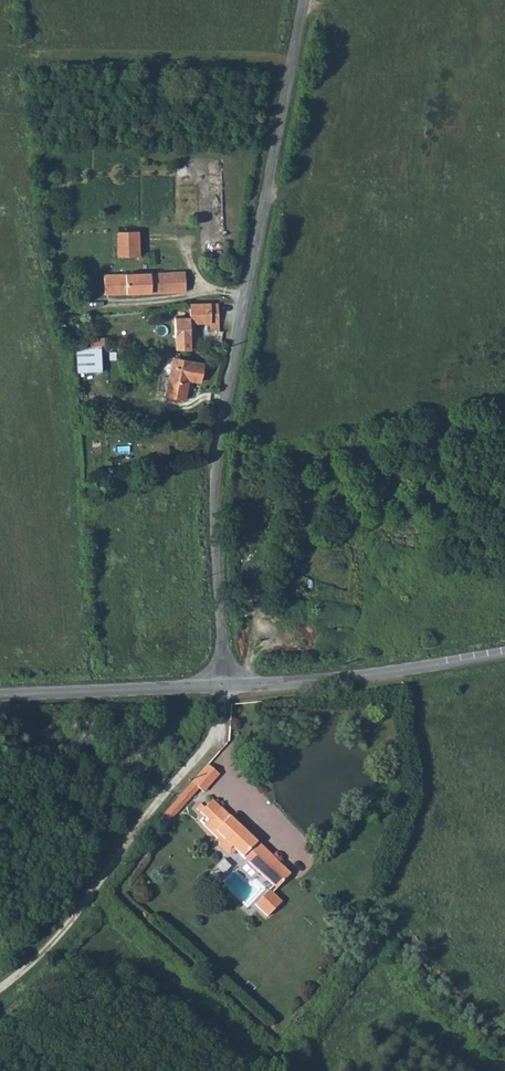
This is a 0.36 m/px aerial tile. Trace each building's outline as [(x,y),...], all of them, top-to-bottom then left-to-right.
[(311,131),(308,161),(315,162),(318,132),(311,131)] [(114,233),(116,256),(136,255),(135,232),(114,233)] [(104,272),(106,290),(186,286),(186,269),(104,272)] [(210,325),(219,326),(219,300),(190,298),(189,313),(175,312),(174,332),(189,333),(190,318),(210,319),(210,325)] [(76,343),(78,367),(103,364),(100,340),(76,343)] [(171,394),(187,397),(192,377),(204,380),(208,362),(180,356),(171,394)] [(191,783),(160,819),(167,825),(198,788),(202,792),(217,774),(206,765),(191,783)] [(200,804),(195,809),(207,819),(204,823),(221,838),(221,848),(229,855),(238,854),(272,886),(254,905),(267,917),(281,902),(272,893),(290,873),(211,800),(204,808),(200,804)] [(223,872),(230,864),(223,858),(216,865),(223,872)]
